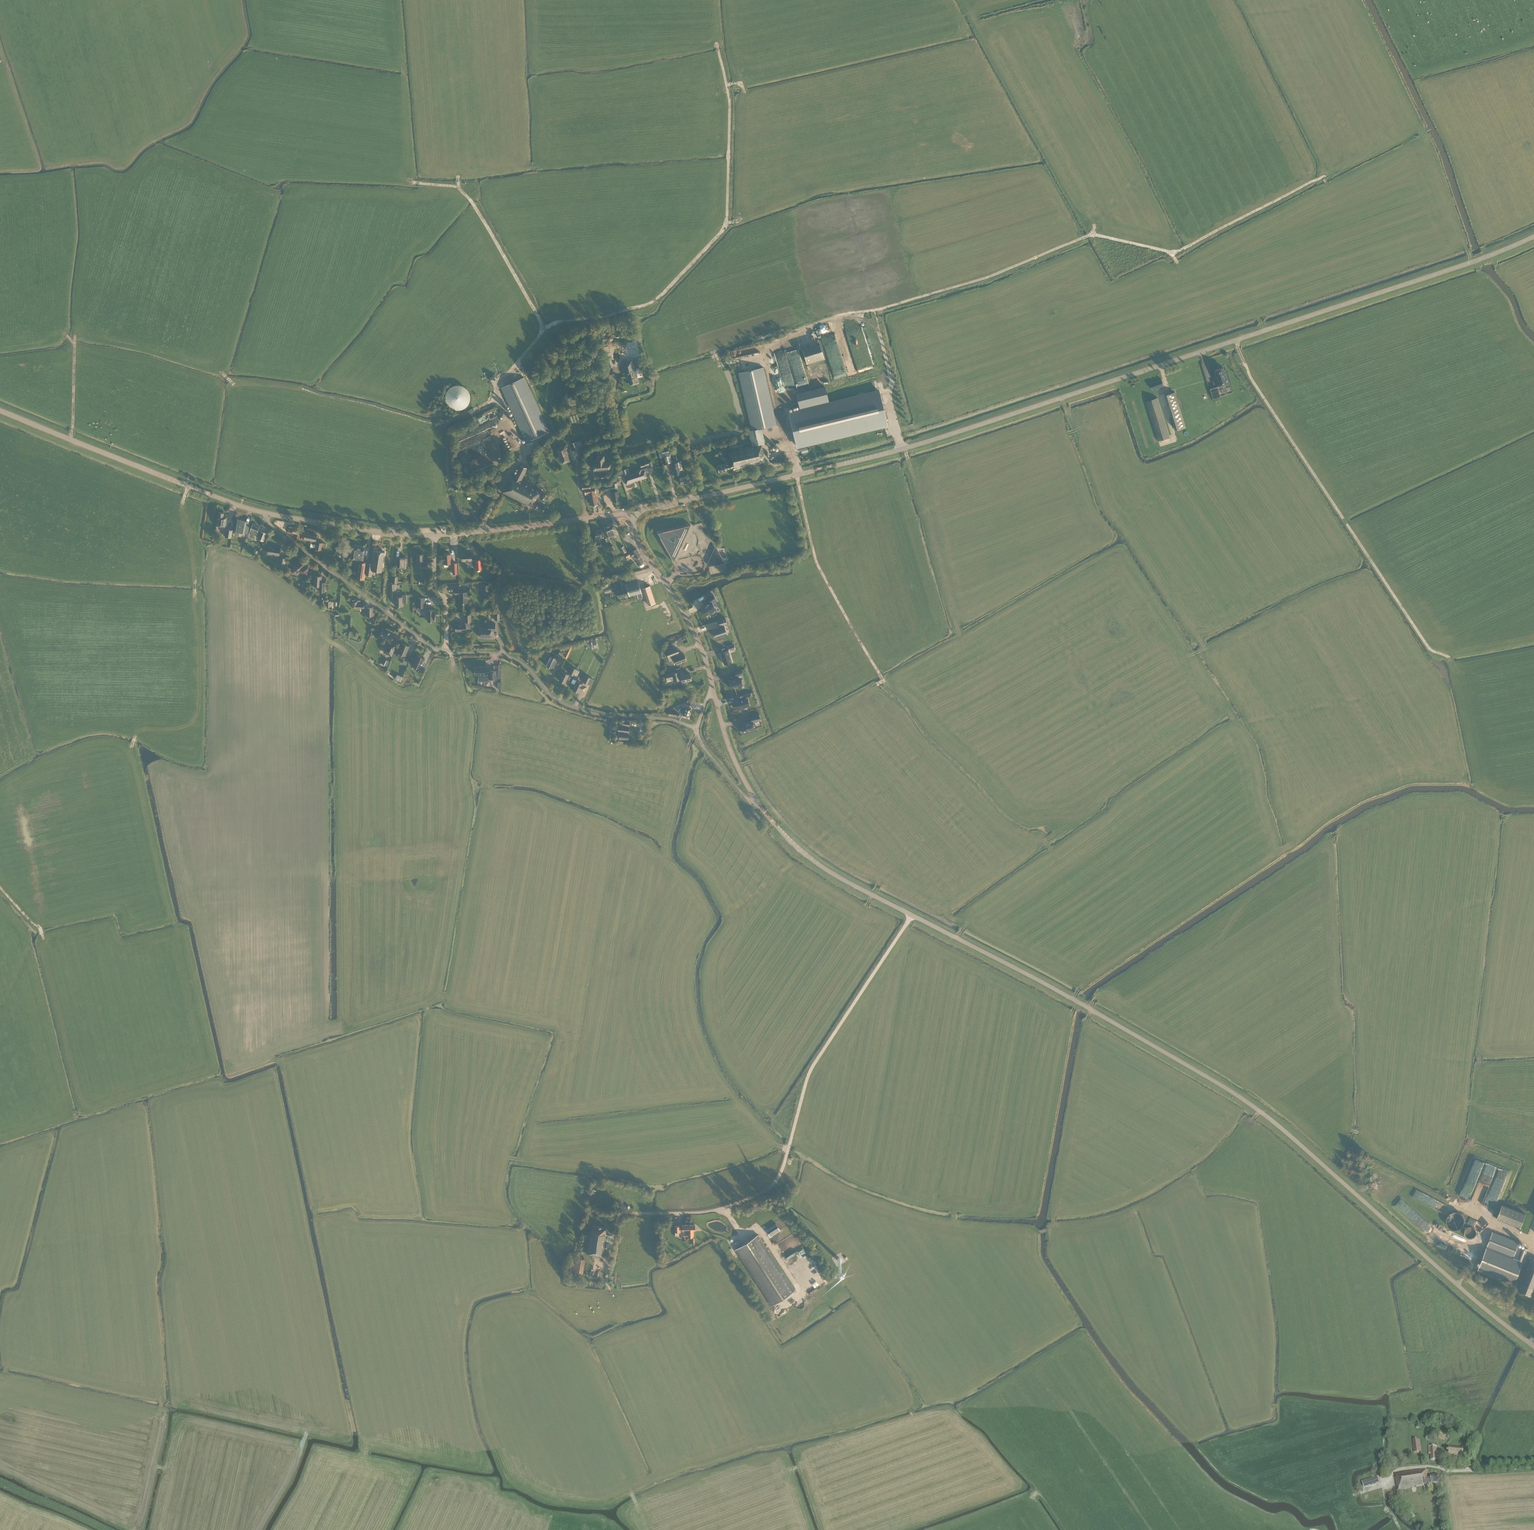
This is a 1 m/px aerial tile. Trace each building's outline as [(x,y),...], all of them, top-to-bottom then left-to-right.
[(731,350),(733,357),(760,350),(759,344),(731,350)] [(803,350),(807,364),(824,358),(820,344),(803,350)] [(784,385),(794,383),(787,352),(777,354),(784,385)] [(634,378),(633,373),(633,371),(634,370),(632,361),(622,363),(625,377),(628,376),(630,385),(636,384),(636,383),(638,383),(637,377),(634,378)] [(1218,386),(1230,383),(1226,372),(1225,372),(1224,367),(1214,370),(1217,378),(1216,378),(1218,386)] [(733,470),(766,462),(761,444),(765,443),(761,429),(776,425),(763,368),(739,374),(752,430),(749,431),(752,446),(726,452),(729,463),(717,466),(719,472),(733,468),(733,470)] [(527,445),(537,440),(536,438),(549,432),(524,377),(501,388),(527,445)] [(1152,390),(1164,386),(1162,379),(1150,383),(1152,390)] [(1218,386),(1210,389),(1213,399),(1221,396),(1218,386)] [(797,447),(887,425),(879,390),(789,412),(797,447)] [(1175,430),(1186,427),(1175,392),(1165,395),(1175,430)] [(467,395),(468,399),(463,400),(455,400),(455,398),(453,398),(453,401),(451,401),(451,405),(453,405),(454,408),(462,407),(462,404),(469,404),(469,395),(467,395)] [(1158,441),(1169,437),(1157,398),(1146,402),(1158,441)] [(578,412),(569,415),(571,422),(580,419),(578,412)] [(572,451),(578,449),(576,442),(570,444),(572,451)] [(570,461),(567,455),(569,454),(566,446),(559,448),(559,449),(556,450),(559,458),(560,457),(562,464),(570,461)] [(605,463),(604,456),(597,457),(598,462),(593,463),(594,466),(594,469),(594,471),(609,469),(611,467),(611,465),(608,463),(605,463)] [(680,470),(682,470),(680,462),(672,464),(675,475),(679,474),(681,474),(680,470)] [(521,480),(527,468),(520,465),(514,476),(512,475),(503,493),(528,506),(529,505),(535,508),(542,512),(545,506),(536,501),(541,491),(521,480)] [(626,484),(634,482),(634,481),(646,477),(645,472),(648,471),(647,468),(636,471),(637,473),(624,477),(626,484)] [(681,474),(679,474),(679,476),(678,476),(680,484),(690,482),(687,473),(685,474),(683,469),(682,470),(680,470),(681,474)] [(588,494),(596,493),(595,486),(590,487),(589,483),(582,484),(583,490),(585,490),(585,494),(588,494)] [(614,483),(612,483),(601,485),(602,491),(611,490),(611,491),(610,491),(611,498),(612,498),(613,502),(620,501),(618,490),(618,488),(615,488),(614,483)] [(596,493),(588,494),(588,495),(589,495),(591,506),(598,505),(596,493)] [(224,516),(224,513),(218,512),(218,515),(217,515),(216,526),(226,528),(227,517),(224,516)] [(248,534),(249,524),(246,524),(247,521),(237,519),(234,535),(239,535),(239,532),(248,534)] [(253,524),(252,524),(250,528),(249,533),(255,536),(259,527),(256,526),(256,525),(254,524),(253,524)] [(607,537),(617,532),(613,524),(603,528),(607,537)] [(684,530),(685,527),(691,525),(690,525),(680,527),(678,527),(677,528),(663,531),(663,532),(660,537),(667,550),(666,551),(668,552),(674,562),(672,558),(673,555),(675,556),(687,531),(684,530)] [(293,527),(288,526),(287,532),(291,533),(296,534),(295,540),(300,541),(302,533),(298,532),(299,528),(293,527)] [(600,543),(599,538),(603,537),(602,530),(593,532),(595,539),(596,544),(596,547),(602,546),(601,542),(600,543)] [(316,540),(317,534),(305,532),(304,537),(304,539),(311,540),(311,543),(316,544),(315,548),(324,550),(326,543),(315,541),(315,540),(316,540)] [(275,547),(268,546),(267,554),(271,554),(271,553),(275,554),(275,555),(279,555),(280,547),(275,546),(275,547)] [(360,561),(358,561),(356,578),(365,579),(367,562),(362,562),(362,560),(363,560),(365,549),(353,547),(352,559),(360,560),(360,561)] [(635,558),(640,555),(636,548),(631,552),(632,552),(630,553),(632,556),(634,555),(635,558)] [(717,555),(718,552),(716,549),(714,553),(710,561),(711,561),(709,566),(712,565),(715,563),(718,564),(724,563),(721,557),(717,555)] [(385,552),(375,550),(373,564),(367,563),(365,574),(370,575),(372,576),(373,570),(382,572),(385,552)] [(472,560),(472,553),(468,553),(468,554),(462,554),(462,561),(468,560),(469,564),(473,564),(476,564),(476,569),(482,569),(482,559),(476,559),(476,560),(472,560)] [(424,562),(423,554),(417,554),(417,560),(416,560),(416,565),(421,565),(421,568),(428,567),(428,562),(424,562)] [(451,563),(451,554),(444,554),(444,564),(448,563),(448,566),(453,566),(453,574),(457,573),(457,563),(451,563)] [(407,563),(407,558),(400,557),(400,563),(396,563),(396,567),(400,567),(401,567),(402,569),(405,568),(407,568),(407,567),(408,566),(407,563)] [(639,565),(644,562),(640,557),(636,560),(639,565)] [(307,574),(308,567),(303,566),(303,563),(296,562),(297,561),(293,561),(292,565),(293,565),(292,572),(301,573),(307,574)] [(325,591),(325,582),(321,582),(321,576),(314,575),(314,585),(317,586),(317,590),(319,590),(319,591),(325,591)] [(377,586),(368,580),(366,585),(374,590),(377,586)] [(642,597),(640,588),(638,581),(626,584),(626,585),(622,586),(623,589),(616,591),(618,597),(629,594),(629,596),(637,594),(638,598),(642,597)] [(649,605),(656,603),(650,586),(643,588),(649,605)] [(464,592),(464,588),(455,588),(455,593),(459,593),(459,603),(467,602),(467,592),(464,592)] [(706,598),(709,603),(700,608),(705,616),(716,609),(711,602),(716,599),(712,594),(706,598)] [(435,621),(435,614),(435,610),(427,610),(427,616),(427,621),(435,621)] [(471,622),(471,614),(464,614),(465,622),(465,624),(456,624),(456,631),(461,631),(466,631),(466,629),(471,629),(471,622)] [(713,629),(715,638),(715,637),(722,635),(727,634),(726,632),(724,626),(723,624),(727,623),(726,619),(718,621),(720,625),(722,625),(723,627),(719,628),(717,629),(713,630),(713,629)] [(495,630),(495,624),(488,624),(488,628),(480,628),(480,637),(487,637),(491,637),(491,630),(495,630)] [(391,641),(394,634),(383,629),(380,637),(381,637),(381,638),(381,639),(382,639),(383,639),(384,638),(391,641)] [(391,655),(395,645),(390,643),(388,648),(389,648),(386,653),(391,655)] [(407,665),(408,662),(411,655),(407,653),(409,646),(403,643),(398,653),(402,655),(402,657),(404,658),(402,664),(407,665)] [(674,657),(673,655),(679,653),(677,647),(666,651),(668,657),(670,656),(673,662),(676,661),(677,664),(681,663),(681,662),(686,660),(684,654),(674,657)] [(728,650),(720,652),(724,664),(731,662),(730,658),(728,650)] [(553,657),(550,655),(547,654),(544,659),(547,660),(545,665),(549,667),(550,666),(553,668),(556,661),(560,663),(562,658),(555,654),(553,657)] [(422,656),(419,655),(417,655),(413,665),(417,667),(416,670),(423,673),(425,667),(421,666),(425,658),(422,657),(422,656)] [(486,672),(486,666),(479,666),(479,667),(474,667),(474,674),(479,674),(479,675),(486,675),(489,675),(489,679),(496,679),(496,670),(489,670),(489,672),(486,672)] [(737,678),(728,680),(730,688),(741,685),(739,677),(738,675),(743,674),(742,670),(735,671),(737,678)] [(565,683),(569,675),(562,671),(560,676),(560,677),(559,680),(565,683)] [(679,676),(678,672),(673,673),(674,681),(679,680),(681,679),(682,685),(687,684),(686,681),(692,680),(691,677),(690,673),(680,675),(680,676),(679,676)] [(591,686),(594,679),(586,675),(583,682),(591,686)] [(584,691),(587,686),(583,684),(576,681),(574,686),(573,690),(579,693),(580,689),(584,691)] [(746,698),(733,701),(735,709),(748,706),(746,698)] [(685,707),(682,706),(678,711),(683,713),(683,715),(689,717),(691,708),(685,706),(685,707)] [(753,720),(751,721),(743,723),(744,727),(740,727),(741,732),(745,732),(755,730),(753,722),(753,720)] [(628,733),(629,727),(618,726),(618,731),(620,731),(620,732),(619,738),(628,739),(628,733)] [(1416,1189),(1413,1197),(1433,1205),(1436,1198),(1416,1189)] [(1407,1216),(1413,1209),(1401,1198),(1395,1205),(1407,1216)] [(1519,1227),(1525,1213),(1502,1204),(1496,1218),(1519,1227)] [(1456,1211),(1455,1211),(1454,1212),(1452,1212),(1451,1212),(1450,1213),(1449,1213),(1449,1214),(1448,1214),(1448,1215),(1447,1215),(1447,1216),(1447,1217),(1446,1217),(1446,1218),(1446,1219),(1446,1220),(1446,1221),(1446,1222),(1446,1223),(1446,1224),(1447,1224),(1447,1225),(1447,1226),(1448,1226),(1448,1227),(1449,1227),(1450,1228),(1451,1229),(1452,1229),(1453,1229),(1454,1229),(1455,1229),(1457,1229),(1458,1229),(1459,1228),(1460,1228),(1461,1227),(1461,1226),(1462,1226),(1462,1225),(1463,1225),(1463,1224),(1463,1223),(1464,1222),(1464,1221),(1464,1220),(1464,1219),(1463,1218),(1463,1217),(1463,1216),(1462,1215),(1461,1214),(1460,1213),(1459,1213),(1458,1212),(1457,1212),(1456,1212),(1456,1211)] [(780,1230),(776,1223),(765,1230),(770,1237),(780,1230)] [(596,1226),(592,1225),(591,1232),(589,1232),(586,1253),(591,1254),(590,1255),(602,1257),(606,1234),(604,1234),(606,1228),(601,1227),(601,1226),(596,1225),(596,1226)] [(695,1230),(695,1225),(682,1225),(682,1227),(679,1227),(679,1226),(674,1226),(674,1232),(679,1232),(679,1230),(682,1230),(682,1233),(688,1233),(688,1236),(693,1236),(693,1230),(695,1230)] [(1471,1227),(1470,1227),(1469,1227),(1468,1227),(1467,1227),(1467,1228),(1466,1228),(1466,1229),(1465,1229),(1465,1230),(1464,1231),(1464,1232),(1464,1233),(1464,1234),(1464,1235),(1464,1236),(1465,1236),(1465,1237),(1466,1237),(1466,1238),(1467,1238),(1468,1239),(1469,1239),(1470,1239),(1471,1239),(1472,1239),(1472,1238),(1473,1238),(1474,1238),(1474,1237),(1475,1236),(1475,1235),(1476,1235),(1476,1234),(1476,1233),(1476,1232),(1476,1231),(1475,1230),(1475,1229),(1474,1229),(1474,1228),(1473,1228),(1472,1227),(1471,1227)] [(1520,1267),(1527,1248),(1518,1244),(1519,1242),(1492,1231),(1477,1270),(1513,1285),(1516,1279),(1520,1281),(1519,1283),(1520,1283),(1517,1291),(1531,1296),(1533,1289),(1533,1258),(1529,1257),(1524,1269),(1520,1267)] [(771,1305),(794,1291),(757,1235),(735,1249),(771,1305)] [(573,1266),(572,1270),(583,1272),(585,1259),(576,1257),(575,1266),(573,1266)] [(1447,1440),(1449,1435),(1440,1432),(1438,1439),(1445,1441),(1445,1439),(1447,1440)] [(1435,1452),(1435,1451),(1436,1451),(1436,1446),(1428,1446),(1428,1453),(1430,1453),(1430,1460),(1436,1460),(1436,1459),(1438,1458),(1438,1452),(1435,1452)] [(1427,1477),(1425,1469),(1395,1474),(1396,1478),(1395,1478),(1397,1490),(1424,1486),(1423,1484),(1431,1483),(1439,1482),(1437,1475),(1429,1477),(1427,1477)] [(1362,1480),(1364,1486),(1380,1481),(1378,1475),(1362,1480)]
